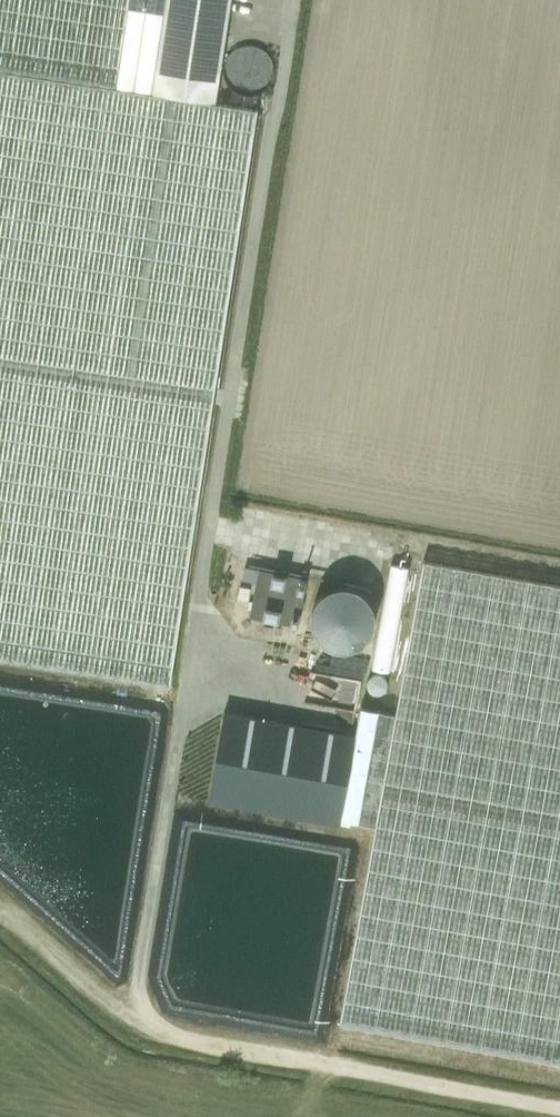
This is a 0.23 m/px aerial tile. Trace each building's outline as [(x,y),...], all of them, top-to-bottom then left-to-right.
[(176,690),(261,107),(221,101),(154,91),(165,20),(167,0),(0,0),(0,664),(176,690)] [(165,20),(154,91),(221,101),(236,0),(167,0),(165,20)] [(351,1031),(455,1047),(511,681),(508,682),(509,675),(526,670),(559,660),(559,586),(430,566),(407,717),(389,715),(371,830),(382,831),(351,1031)] [(403,678),(416,570),(397,568),(384,676),(403,678)] [(232,715),(219,808),(370,830),(387,714),(367,711),(366,720),(351,718),(349,732),(232,715)]
